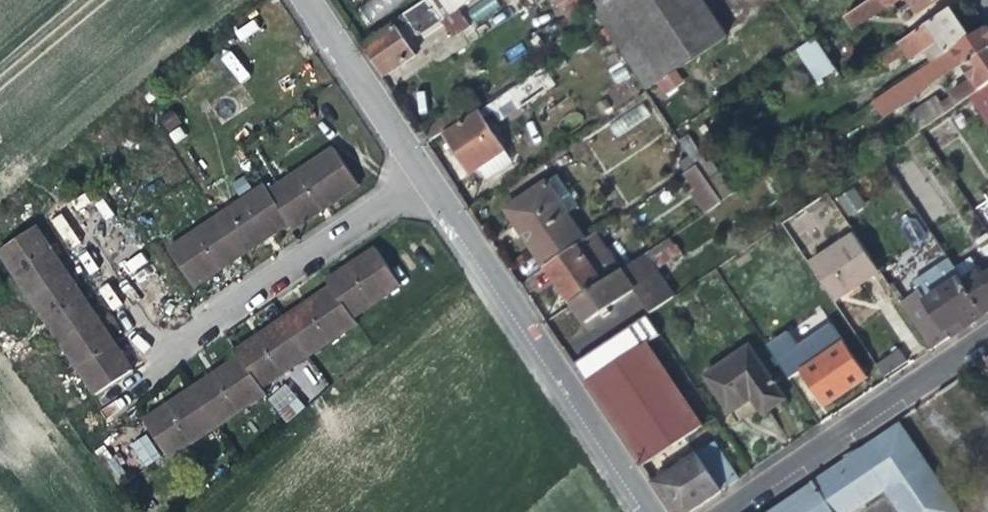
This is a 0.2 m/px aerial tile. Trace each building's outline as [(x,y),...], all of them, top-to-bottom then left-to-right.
[(366,24),(410,0),(366,0),(356,5),(366,24)] [(430,7),(418,16),(427,28),(440,20),(452,37),(470,25),(459,7),(470,0),(425,0),(430,7)] [(466,5),(472,22),(500,13),(496,0),(483,0),(466,5)] [(562,13),(579,0),(552,0),(562,13)] [(590,4),(603,24),(646,89),(657,82),(676,69),(695,57),(729,34),(707,0),(596,0),(590,4)] [(845,16),(854,30),(900,0),(869,0),(845,16)] [(938,0),(910,0),(919,13),(938,0)] [(930,49),(936,59),(955,46),(971,36),(964,25),(952,7),(880,54),(888,66),(906,54),(911,61),(930,49)] [(400,31),(412,24),(405,13),(393,21),(396,24),(367,43),(378,60),(387,74),(416,55),(406,40),(400,31)] [(417,32),(412,24),(400,31),(406,40),(417,32)] [(838,70),(816,36),(797,48),(819,82),(838,70)] [(971,95),(987,83),(987,38),(971,49),(976,57),(963,65),(972,80),(950,94),(951,96),(944,101),(939,94),(909,113),(905,116),(916,132),(920,129),(971,95)] [(964,61),(955,46),(936,59),(892,88),(880,96),(891,112),(903,105),(932,86),(931,83),(964,61)] [(219,58),(240,83),(250,75),(228,50),(219,58)] [(555,84),(543,64),(489,100),(501,119),(555,84)] [(684,81),(676,69),(657,82),(664,93),(684,81)] [(971,95),(987,121),(987,111),(985,106),(987,103),(987,83),(971,95)] [(431,140),(482,105),(469,87),(456,96),(460,101),(423,127),(431,140)] [(616,137),(651,114),(643,102),(609,125),(616,137)] [(458,153),(470,172),(480,166),(505,149),(495,134),(490,126),(480,111),(445,134),(458,153)] [(495,123),(490,126),(495,134),(500,130),(495,123)] [(268,191),(289,223),(293,229),(329,206),(360,185),(334,147),(268,191)] [(512,161),(505,149),(480,166),(487,177),(512,161)] [(678,162),(685,173),(697,165),(690,154),(678,162)] [(721,202),(697,165),(685,173),(682,174),(692,189),(689,192),(704,213),(715,206),(721,202)] [(527,231),(523,234),(528,241),(545,266),(549,263),(586,239),(568,212),(579,205),(558,174),(548,182),(546,180),(510,205),(527,231)] [(268,191),(263,184),(215,216),(241,255),(264,239),(289,223),(268,191)] [(848,217),(866,205),(853,186),(836,198),(848,217)] [(505,208),(523,234),(527,231),(510,205),(505,208)] [(221,268),(241,255),(215,216),(167,248),(193,287),(221,268)] [(29,298),(69,272),(54,249),(37,223),(0,248),(0,254),(29,298)] [(562,282),(558,285),(570,302),(622,268),(597,232),(586,239),(549,263),(562,282)] [(882,271),(856,232),(810,264),(835,301),(862,283),(882,271)] [(987,258),(987,234),(976,241),(987,258)] [(670,236),(622,268),(570,302),(585,324),(634,289),(640,298),(650,312),(676,294),(658,268),(681,253),(670,236)] [(327,278),(331,284),(352,316),(400,284),(375,246),(350,263),(327,278)] [(956,266),(963,276),(977,266),(971,257),(956,266)] [(801,261),(790,267),(803,288),(815,281),(801,261)] [(554,279),(558,285),(562,282),(549,263),(545,266),(554,279)] [(986,271),(981,264),(977,266),(963,276),(987,314),(987,313),(987,270),(986,271)] [(62,347),(102,320),(86,297),(69,272),(29,298),(62,347)] [(902,301),(934,349),(953,336),(950,331),(963,322),(966,327),(987,314),(963,276),(928,300),(920,289),(902,301)] [(352,316),(331,284),(303,303),(283,316),(309,356),(358,324),(352,316)] [(806,327),(813,338),(789,354),(824,407),(847,391),(869,376),(845,340),(844,342),(825,314),(806,327)] [(309,356),(283,316),(263,329),(236,348),(241,355),(262,387),(309,356)] [(121,349),(102,320),(62,347),(94,395),(134,368),(121,349)] [(960,332),(966,327),(963,322),(950,331),(953,336),(960,332)] [(648,341),(586,382),(601,404),(628,444),(643,467),(704,426),(648,341)] [(705,375),(730,413),(752,399),(763,415),(776,407),(786,400),(750,345),(705,375)] [(878,366),(887,380),(910,365),(901,351),(878,366)] [(262,387),(241,355),(217,371),(194,386),(219,425),(266,393),(262,387)] [(266,399),(287,422),(305,405),(285,382),(266,399)] [(169,458),(219,425),(194,386),(169,403),(143,420),(169,458)] [(812,482),(833,511),(861,511),(885,496),(895,511),(958,511),(901,422),(812,482)] [(145,434),(128,444),(143,468),(160,457),(145,434)] [(654,483),(673,511),(686,511),(699,504),(738,478),(715,443),(654,483)] [(812,482),(765,511),(833,511),(812,482)]
